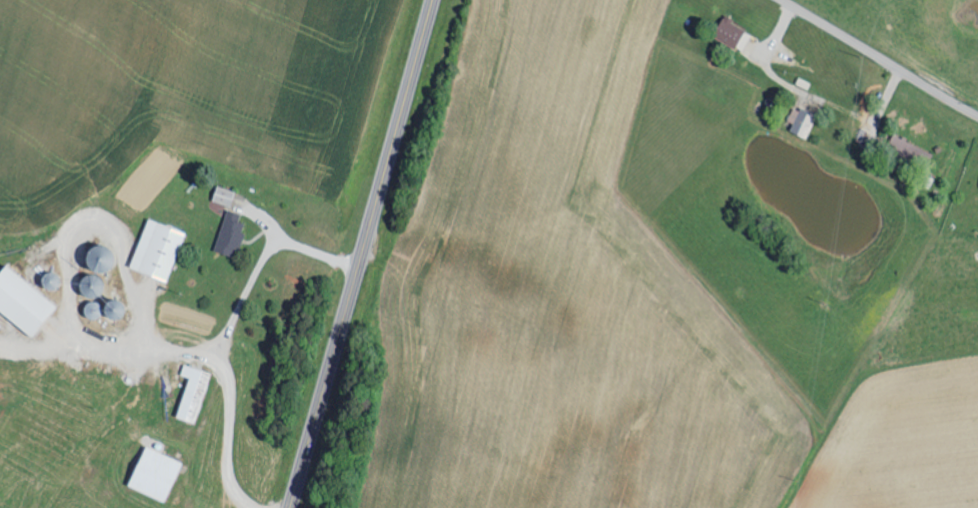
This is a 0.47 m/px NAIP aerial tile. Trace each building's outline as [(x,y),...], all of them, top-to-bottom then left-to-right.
[(746,50),(755,32),(724,18),(716,36),(746,50)] [(795,123),(791,131),(808,138),(818,115),(795,106),(789,120),(795,123)] [(237,191),(219,186),(214,201),(232,207),(237,191)] [(248,216),(228,210),(216,251),(237,257),(248,216)] [(133,269),(169,282),(187,232),(150,219),(133,269)] [(10,266),(0,277),(0,309),(35,338),(60,307),(10,266)] [(191,378),(179,418),(197,424),(213,373),(186,365),(182,375),(191,378)] [(169,502),(184,461),(147,448),(132,489),(169,502)]
